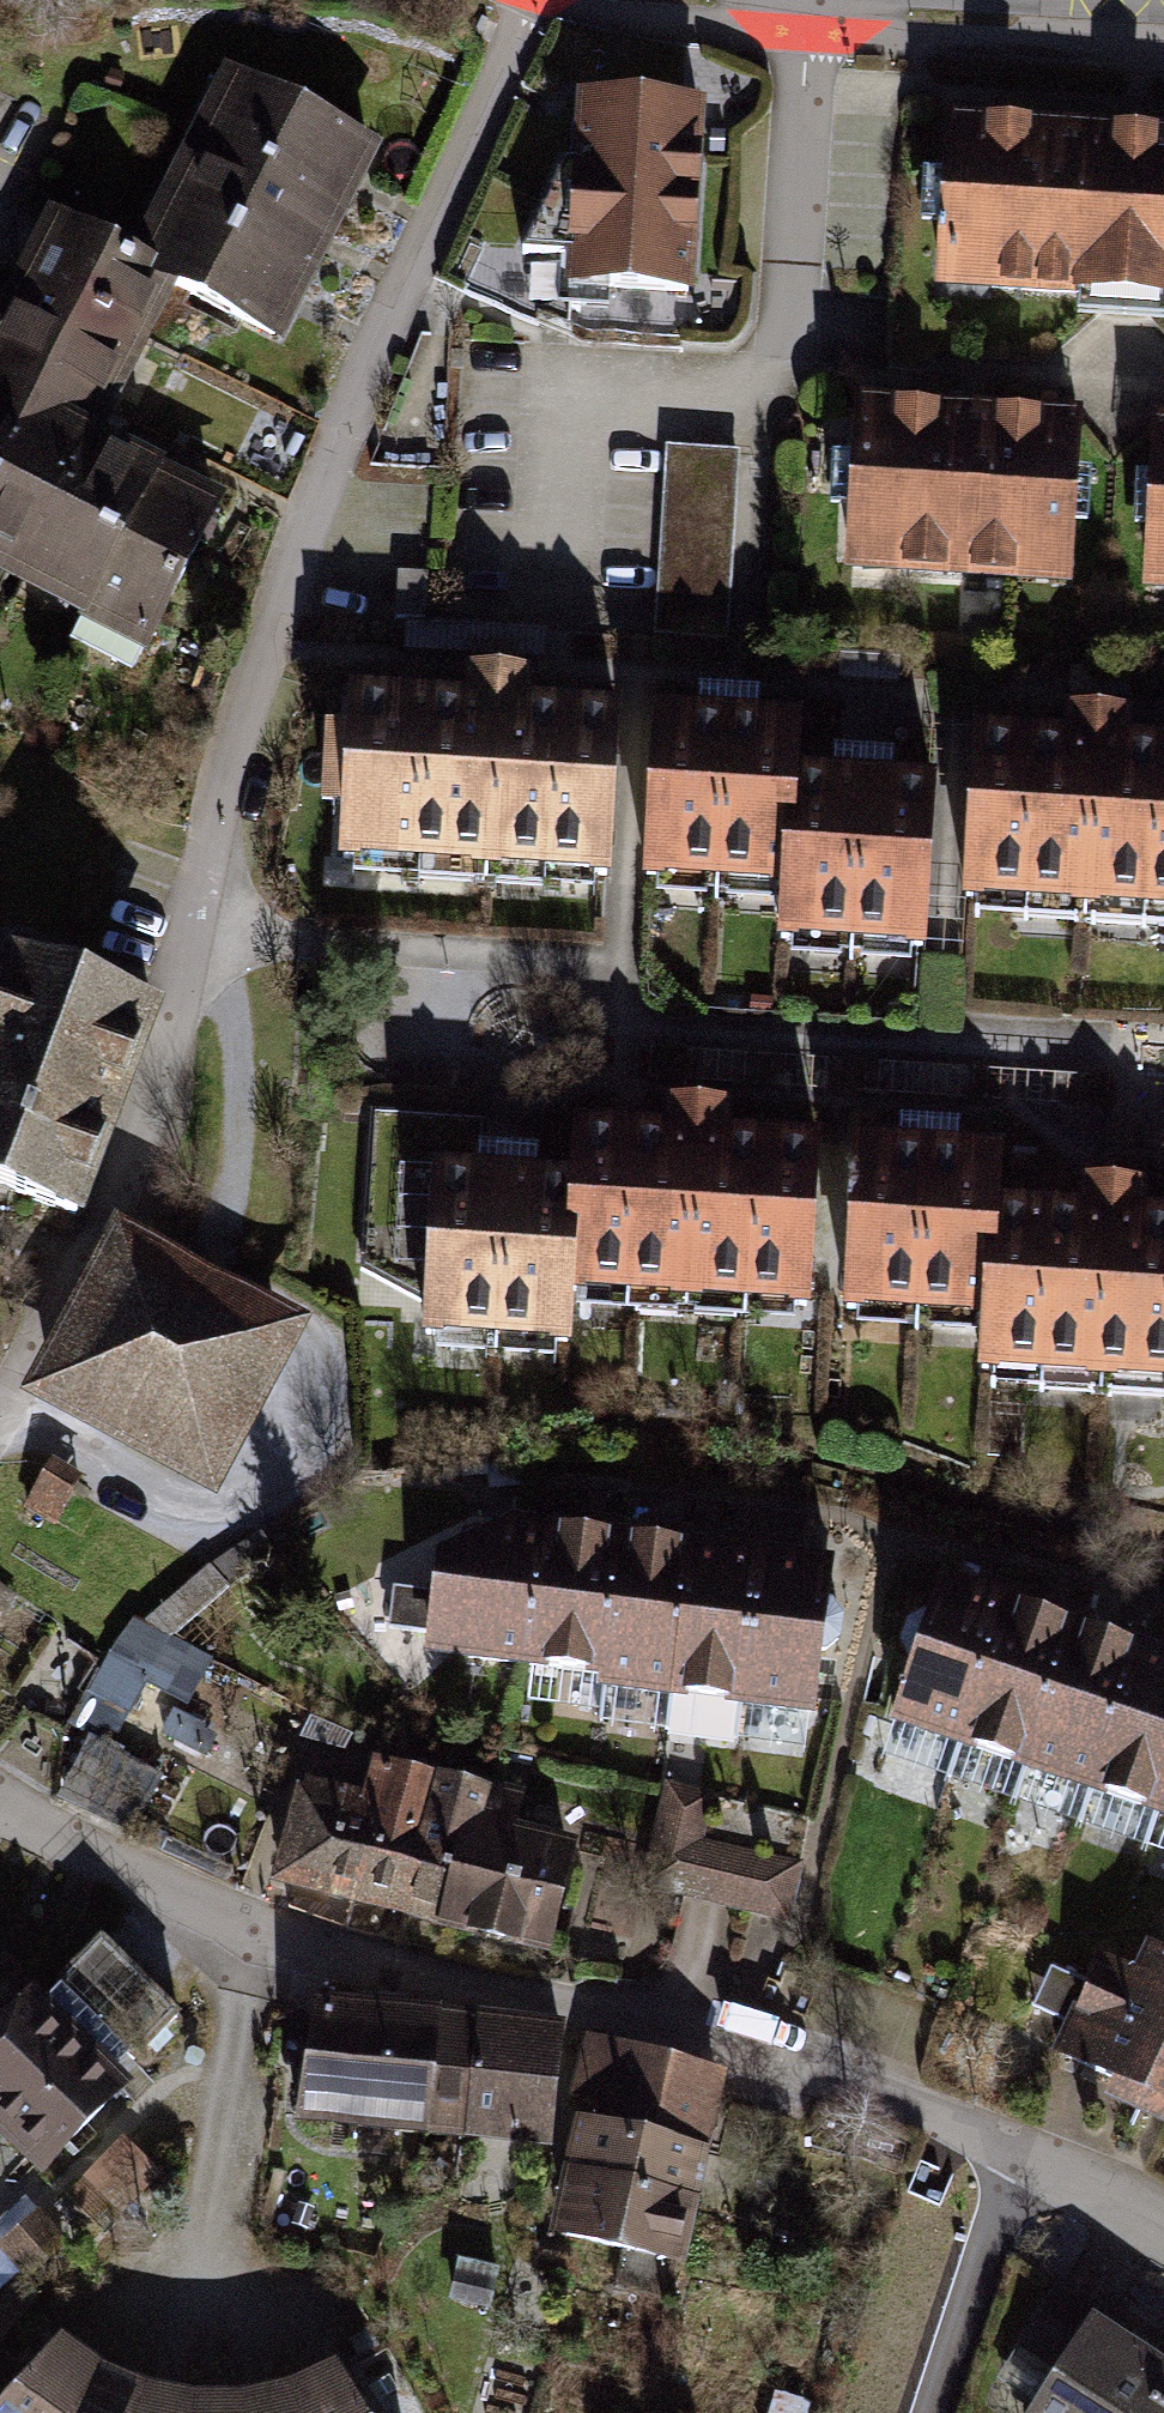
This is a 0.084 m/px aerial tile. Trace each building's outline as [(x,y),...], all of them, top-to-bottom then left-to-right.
[(130,272),(184,298),(292,351),(385,159),(224,81),(130,272)] [(589,93),(581,294),(706,299),(715,99),(589,93)] [(955,296),(1163,307),(1163,131),(965,119),(955,296)] [(184,298),(130,272),(55,237),(0,348),(0,374),(118,432),(184,298)] [(38,599),(114,449),(0,392),(0,580),(38,599)] [(874,404),(866,591),(1086,600),(1094,413),(874,404)] [(234,505),(114,449),(38,599),(155,660),(234,505)] [(744,457),(671,454),(662,648),(735,651),(744,457)] [(631,711),(362,697),(350,867),(623,882),(631,711)] [(978,910),(1163,922),(1163,743),(1141,742),(1142,719),(1083,715),(1081,738),(990,732),(978,910)] [(669,716),(656,887),(799,896),(806,773),(809,723),(669,716)] [(944,776),(806,773),(799,896),(795,942),(937,951),(944,776)] [(17,956),(0,1005),(0,1196),(84,1226),(162,1008),(17,956)] [(582,1174),(575,1300),(824,1316),(834,1139),(746,1133),(746,1111),(680,1109),(678,1134),(586,1132),(582,1174)] [(575,1300),(582,1174),(486,1169),(491,1137),(382,1130),(369,1283),(431,1335),(573,1348),(575,1300)] [(857,1318),(1001,1329),(1008,1213),(1013,1150),(868,1140),(857,1318)] [(996,1395),(1163,1405),(1163,1219),(1158,1219),(1160,1186),(1098,1182),(1096,1218),(1008,1213),(1001,1329),(996,1395)] [(125,1237),(33,1408),(218,1507),(310,1336),(125,1237)] [(434,1663),(535,1679),(557,1523),(526,1523),(445,1563),(444,1602),(407,1600),(403,1639),(437,1643),(434,1663)] [(535,1679),(610,1692),(631,1533),(557,1523),(535,1679)] [(610,1692),(681,1701),(701,1541),(631,1533),(610,1692)] [(754,1710),(772,1551),(701,1541),(681,1701),(754,1710)] [(772,1551),(754,1710),(831,1718),(848,1560),(772,1551)] [(952,1574),(903,1728),(970,1749),(1019,1595),(952,1574)] [(1019,1595),(970,1749),(1035,1770),(1085,1618),(1019,1595)] [(1085,1618),(1035,1770),(1101,1795),(1148,1639),(1085,1618)] [(174,1743),(217,1663),(134,1620),(91,1699),(174,1743)] [(1101,1795),(1163,1818),(1163,1645),(1148,1639),(1101,1795)] [(370,1803),(346,1893),(399,1907),(432,1774),(379,1762),(370,1803)] [(484,1787),(432,1774),(399,1907),(451,1920),(484,1787)] [(370,1803),(312,1787),(287,1877),(346,1893),(370,1803)] [(520,1796),(484,1787),(451,1920),(544,1941),(567,1846),(511,1832),(520,1796)] [(728,1810),(670,1800),(651,1906),(795,1932),(808,1863),(721,1848),(728,1810)] [(1057,2067),(1154,2111),(1163,2091),(1163,1951),(1120,1931),(1057,2067)] [(39,1985),(0,1947),(0,2026),(39,1985)] [(39,1985),(0,2026),(0,2138),(57,2192),(155,2089),(144,2078),(189,2031),(105,1951),(57,2002),(39,1985)] [(473,2148),(489,2024),(326,2002),(309,2126),(473,2148)] [(575,2037),(489,2024),(473,2148),(560,2157),(575,2037)] [(601,2045),(589,2107),(727,2137),(741,2078),(601,2045)] [(1155,2113),(1163,2117),(1163,2093),(1155,2113)] [(727,2137),(589,2107),(576,2168),(714,2198),(727,2137)] [(714,2198),(576,2168),(560,2240),(700,2270),(714,2198)] [(1045,2412),(1163,2412),(1163,2357),(1104,2320),(1045,2412)] [(71,2344),(5,2412),(370,2412),(345,2373),(272,2395),(179,2389),(71,2344)]
